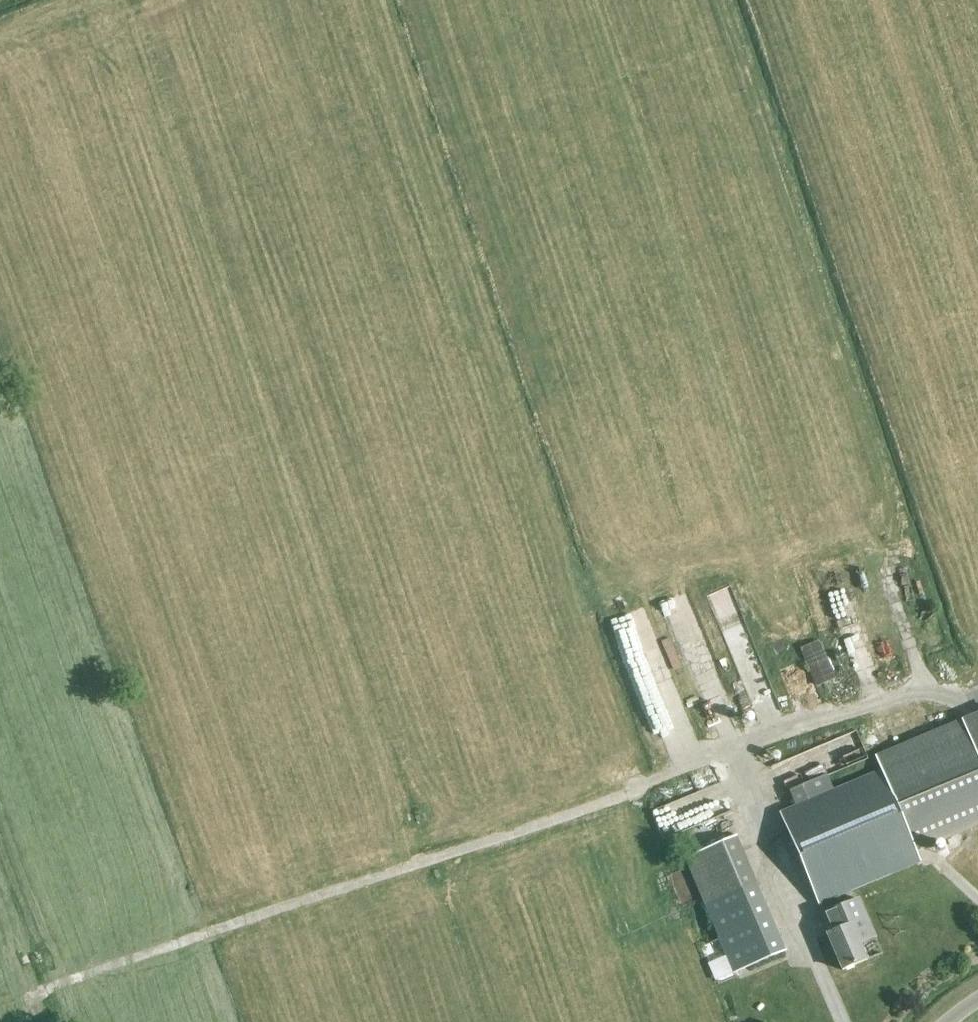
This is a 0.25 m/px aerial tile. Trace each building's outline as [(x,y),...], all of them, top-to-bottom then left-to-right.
[(646,629),(673,619),(664,595),(637,606),(646,629)] [(663,662),(684,654),(672,625),(652,633),(663,662)] [(684,656),(669,662),(674,675),(689,670),(684,656)] [(880,756),(948,728),(939,708),(871,736),(880,756)] [(962,722),(977,759),(977,715),(962,722)] [(842,970),(866,960),(852,926),(867,919),(859,900),(841,907),(837,896),(920,861),(916,850),(977,824),(977,759),(962,722),(948,728),(880,756),(876,758),(881,771),(833,791),(827,777),(801,788),(807,802),(781,813),(819,903),(832,933),(827,935),(842,970)] [(703,790),(704,800),(723,797),(722,787),(703,790)] [(750,963),(808,942),(781,870),(768,875),(751,828),(705,845),(750,963)] [(696,896),(714,890),(710,878),(695,883),(690,869),(676,874),(680,886),(691,882),(696,896)]
